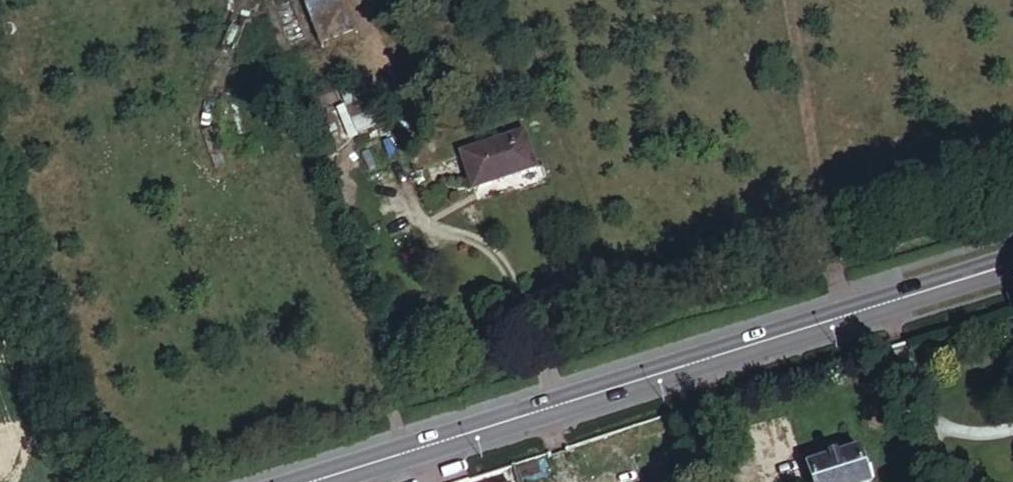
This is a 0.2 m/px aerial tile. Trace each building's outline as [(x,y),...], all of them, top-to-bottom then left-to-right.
[(320,46),(353,32),(340,0),(301,0),(320,46)] [(374,137),(357,97),(334,106),(351,146),(374,137)] [(526,135),(459,155),(470,192),(537,172),(526,135)] [(859,449),(808,465),(814,481),(870,481),(859,449)]
